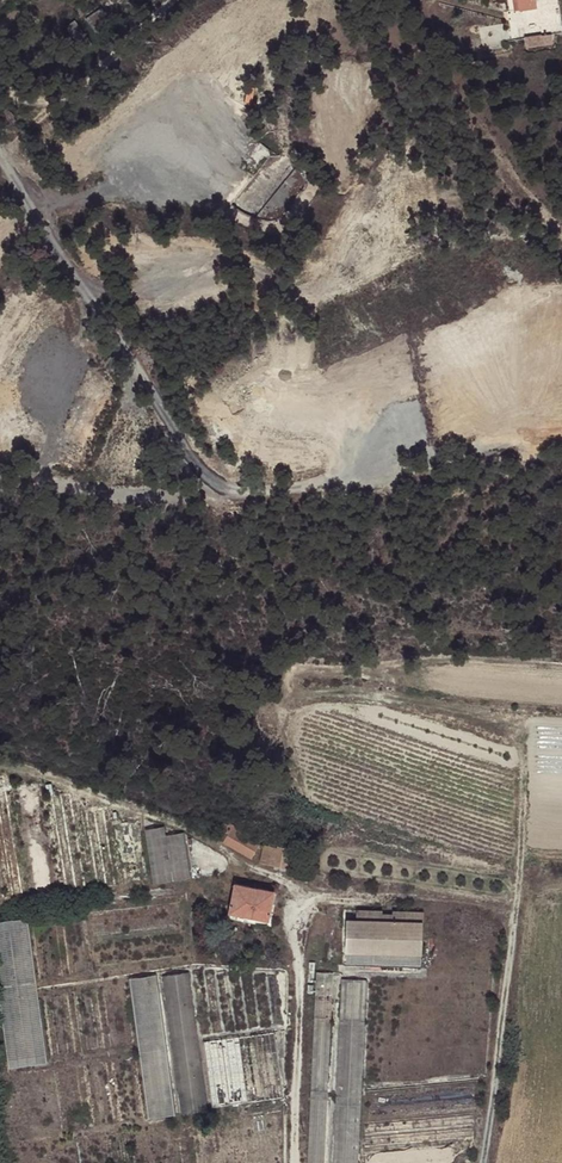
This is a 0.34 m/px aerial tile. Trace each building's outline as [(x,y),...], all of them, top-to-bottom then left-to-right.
[(519,10),(536,8),(535,0),(517,0),(519,10)] [(556,44),(555,33),(527,35),(528,46),(556,44)] [(519,710),(510,710),(510,720),(519,721),(519,710)] [(139,820),(114,824),(124,887),(149,883),(139,820)] [(144,830),(154,886),(192,880),(184,833),(166,836),(164,827),(144,830)] [(303,856),(264,848),(262,861),(300,869),(303,856)] [(234,914),(274,921),(281,893),(241,884),(239,895),(234,914)] [(351,954),(426,959),(429,917),(399,915),(399,919),(388,918),(388,914),(363,912),(362,922),(352,921),(351,954)] [(0,922),(0,1002),(0,1005),(0,1022),(6,1069),(49,1063),(41,999),(38,1000),(36,981),(38,981),(30,918),(0,922)] [(351,954),(350,966),(426,969),(426,959),(351,954)] [(182,1115),(209,1111),(189,973),(162,977),(182,1115)] [(155,975),(127,979),(148,1119),(176,1115),(155,975)] [(124,986),(103,989),(112,1048),(133,1045),(124,986)] [(214,1106),(285,1098),(278,1033),(207,1042),(214,1106)]
